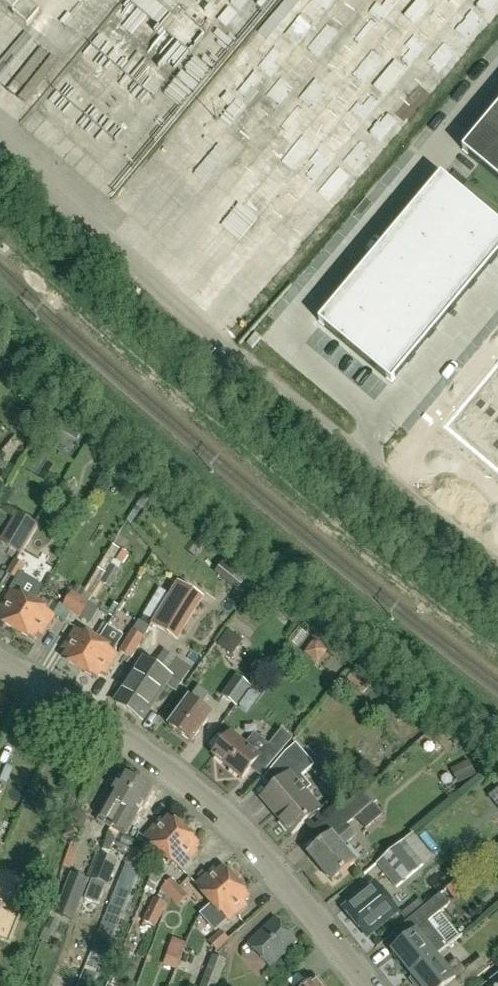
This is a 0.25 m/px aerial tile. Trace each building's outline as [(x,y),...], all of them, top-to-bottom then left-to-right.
[(17,0),(0,0),(0,1),(14,12),(13,13),(28,26),(40,11),(28,0),(25,0),(21,4),(17,0)] [(458,4),(453,0),(440,0),(434,9),(447,18),(458,4)] [(462,151),(497,181),(497,108),(462,151)] [(318,322),(392,384),(497,257),(497,222),(441,175),(318,322)] [(443,426),(497,472),(497,361),(443,426)] [(18,514),(1,541),(22,554),(39,527),(18,514)] [(27,565),(19,561),(17,559),(7,574),(18,580),(19,579),(27,583),(33,572),(26,568),(27,565)] [(18,630),(34,602),(13,590),(0,611),(4,613),(1,620),(18,630)] [(72,613),(82,597),(72,591),(57,616),(66,622),(72,612),(72,613)] [(90,602),(82,597),(72,613),(81,618),(90,602)] [(54,615),(34,602),(18,630),(35,640),(40,632),(43,634),(54,615)] [(132,659),(139,647),(151,627),(141,621),(120,651),(132,659)] [(159,624),(148,639),(168,653),(179,638),(159,624)] [(82,669),(98,642),(77,629),(64,650),(68,653),(65,659),(82,669)] [(315,640),(305,653),(319,663),(328,650),(315,640)] [(340,641),(333,652),(348,662),(355,653),(340,641)] [(118,654),(98,642),(82,669),(99,680),(104,672),(107,674),(118,654)] [(145,660),(133,677),(117,702),(142,718),(170,677),(145,660)] [(358,667),(348,682),(364,694),(374,680),(358,667)] [(236,675),(222,695),(237,707),(252,686),(236,675)] [(213,714),(201,705),(210,694),(199,685),(191,698),(190,697),(170,726),(192,742),(213,714)] [(282,730),(280,733),(274,741),(274,740),(270,744),(256,733),(246,745),(232,733),(214,755),(242,778),(251,766),(261,776),(293,739),(282,730)] [(321,810),(306,792),(313,788),(303,776),(316,766),(297,743),(287,752),(264,778),(273,789),(262,798),(292,834),(321,810)] [(112,825),(139,780),(124,772),(109,799),(110,799),(98,820),(111,828),(112,825)] [(152,787),(139,780),(112,825),(111,828),(105,840),(106,841),(101,854),(107,857),(113,845),(120,833),(125,835),(137,814),(137,815),(152,787)] [(357,862),(344,847),(357,835),(349,825),(357,818),(367,830),(383,816),(364,791),(324,823),(333,834),(309,854),(333,882),(357,862)] [(164,854),(185,830),(170,816),(165,822),(162,819),(145,837),(164,854)] [(200,844),(185,830),(164,854),(182,870),(199,852),(195,849),(200,844)] [(434,857),(414,833),(377,864),(397,888),(434,857)] [(130,857),(139,861),(146,847),(138,842),(130,857)] [(118,862),(111,859),(100,855),(95,866),(90,879),(108,886),(118,862)] [(90,953),(104,958),(141,869),(127,864),(90,953)] [(213,903),(237,882),(224,867),(219,872),(215,868),(197,884),(213,903)] [(73,921),(89,880),(71,873),(55,914),(73,921)] [(170,898),(181,887),(172,878),(161,889),(170,898)] [(250,897),(237,882),(213,903),(229,922),(248,906),(245,902),(250,897)] [(399,910),(376,882),(344,908),(368,937),(399,910)] [(189,895),(181,887),(170,898),(179,906),(189,895)] [(412,975),(448,946),(428,922),(451,905),(441,893),(427,905),(420,897),(401,913),(408,921),(393,934),(401,944),(392,951),(412,975)] [(168,904),(168,903),(155,897),(143,920),(157,928),(168,904)] [(248,943),(270,967),(298,941),(276,917),(248,943)] [(222,930),(210,941),(217,950),(230,939),(222,930)] [(189,975),(203,952),(179,938),(165,961),(189,975)] [(448,967),(438,955),(448,947),(448,946),(412,975),(421,985),(468,985),(491,967),(482,957),(467,970),(457,958),(448,967)] [(213,955),(201,985),(218,985),(227,961),(213,955)] [(485,985),(497,985),(497,976),(485,985)] [(319,977),(307,985),(325,985),(319,977)]
